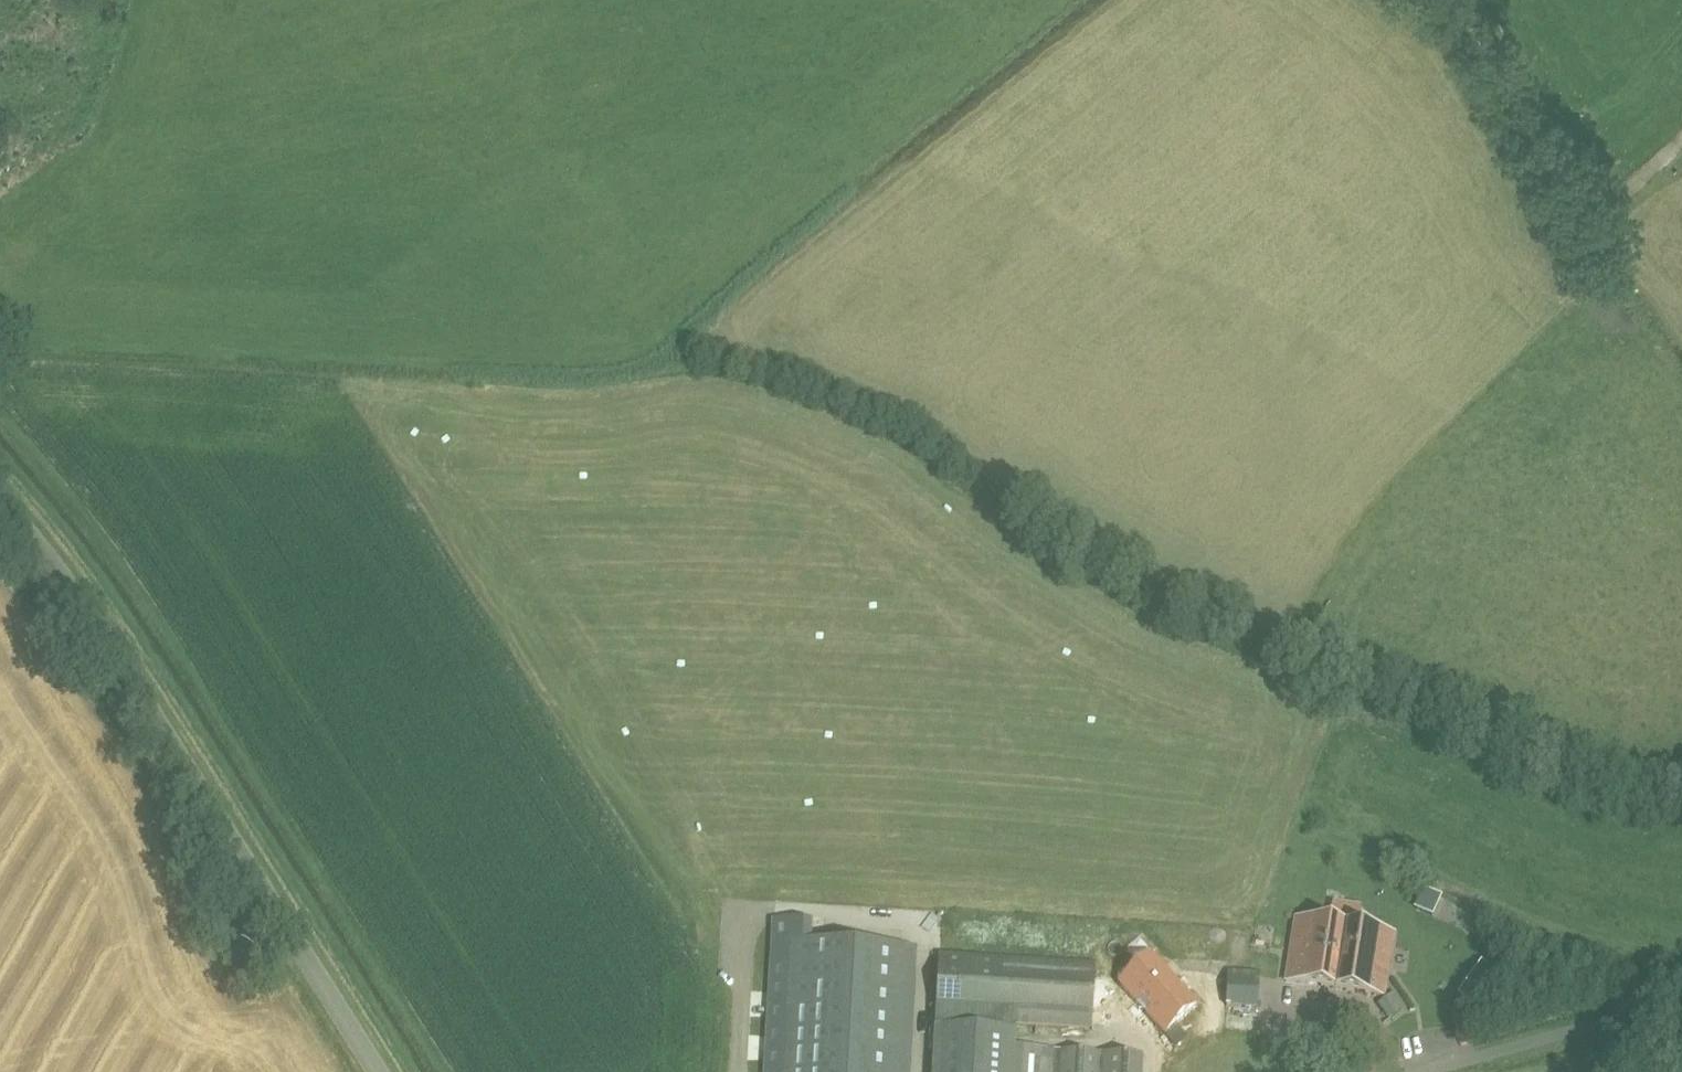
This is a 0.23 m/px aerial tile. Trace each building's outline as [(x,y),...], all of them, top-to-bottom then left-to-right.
[(1432,915),(1441,897),(1423,889),(1415,907),(1432,915)] [(764,1071),(910,1071),(917,949),(811,943),(812,921),(773,919),(764,1071)] [(1392,935),(1296,919),(1287,979),(1382,995),(1392,935)] [(1157,951),(1123,979),(1167,1033),(1201,1005),(1157,951)] [(940,955),(936,1027),(1015,1032),(1015,1024),(1091,1028),(1093,961),(940,955)] [(1500,980),(1481,966),(1458,998),(1478,1012),(1500,980)] [(1228,973),(1227,1006),(1258,1007),(1259,974),(1228,973)] [(933,1071),(1012,1071),(1014,1050),(1015,1032),(935,1028),(933,1071)] [(1012,1071),(1059,1071),(1061,1052),(1014,1050),(1012,1071)] [(1059,1071),(1100,1071),(1101,1055),(1061,1052),(1059,1071)] [(1100,1071),(1140,1071),(1141,1057),(1101,1055),(1100,1071)]
